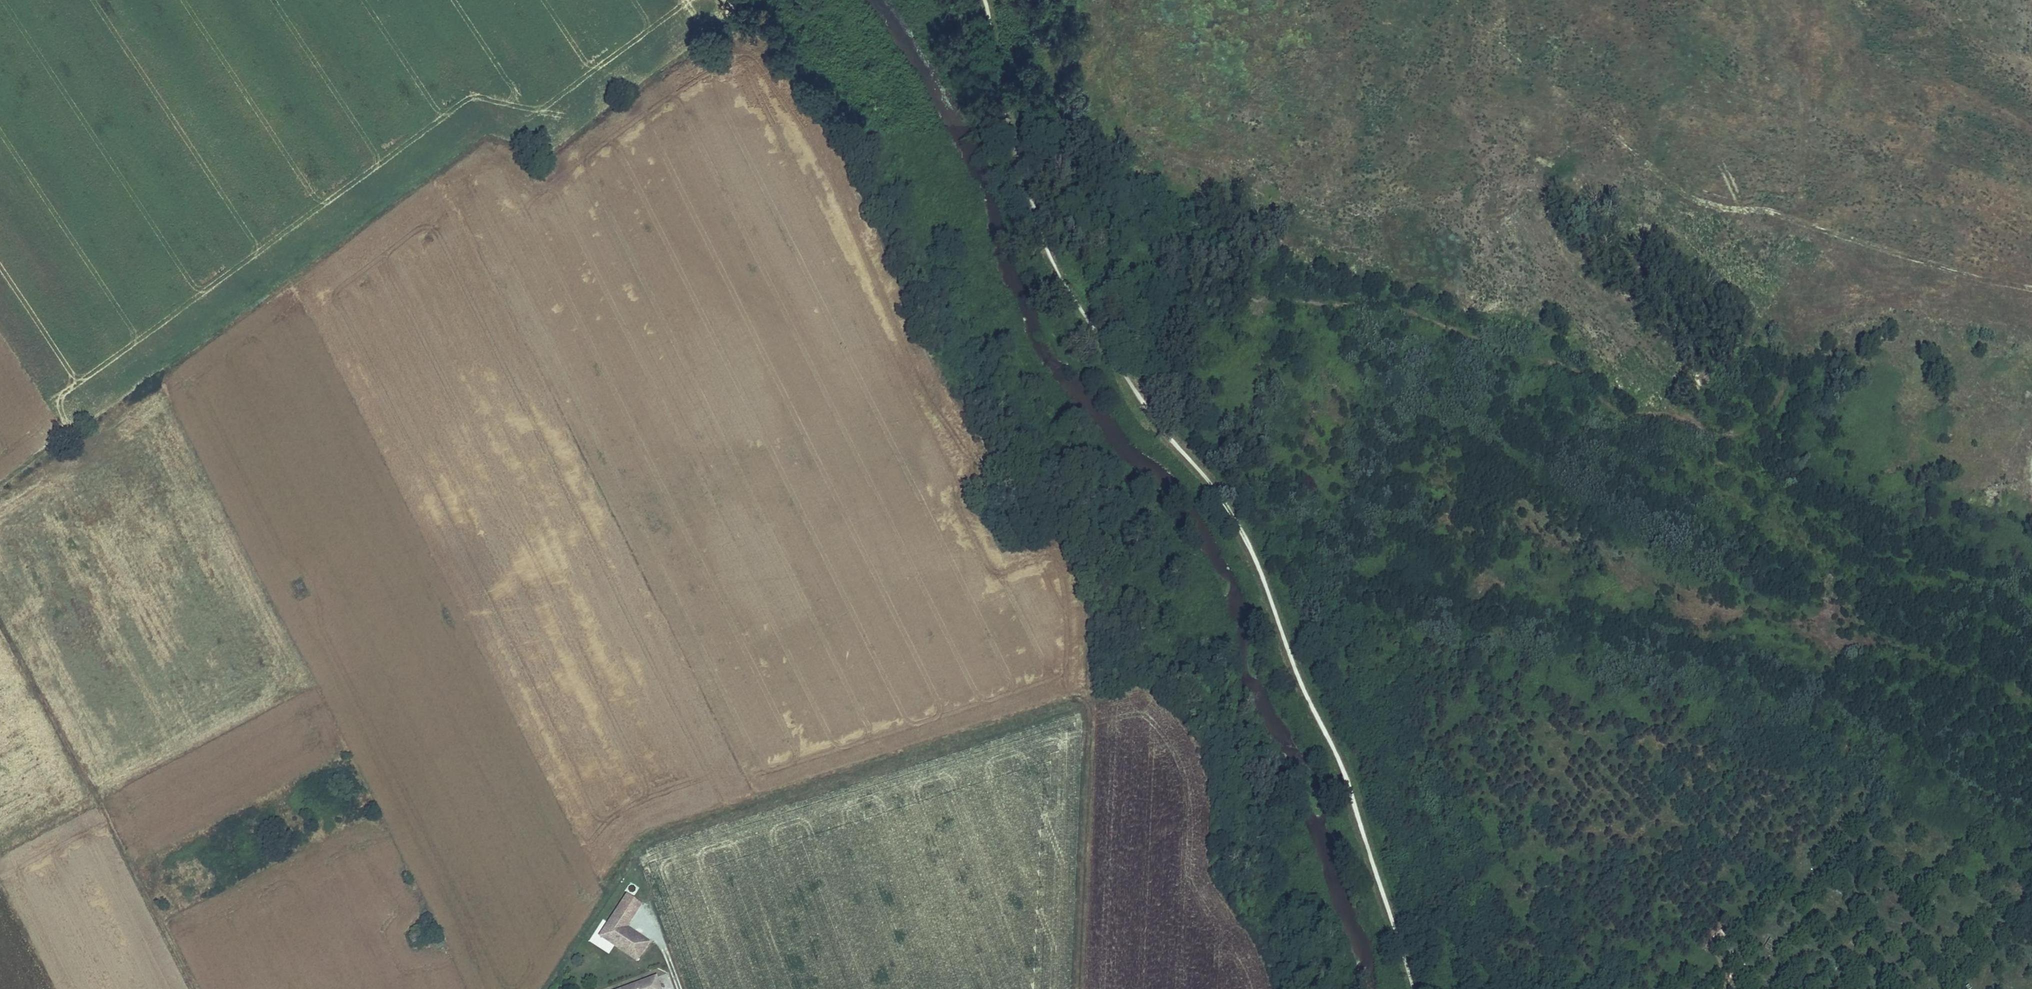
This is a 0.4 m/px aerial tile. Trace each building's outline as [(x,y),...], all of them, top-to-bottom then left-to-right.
[(1084,437),(1077,428),(1069,434),(1076,443),(1084,437)] [(642,904),(627,895),(604,931),(605,940),(637,960),(649,942),(632,932),(630,934),(629,933),(625,927),(642,904)] [(416,932),(410,936),(413,941),(420,939),(416,932)] [(657,978),(628,988),(661,988),(657,978)]
